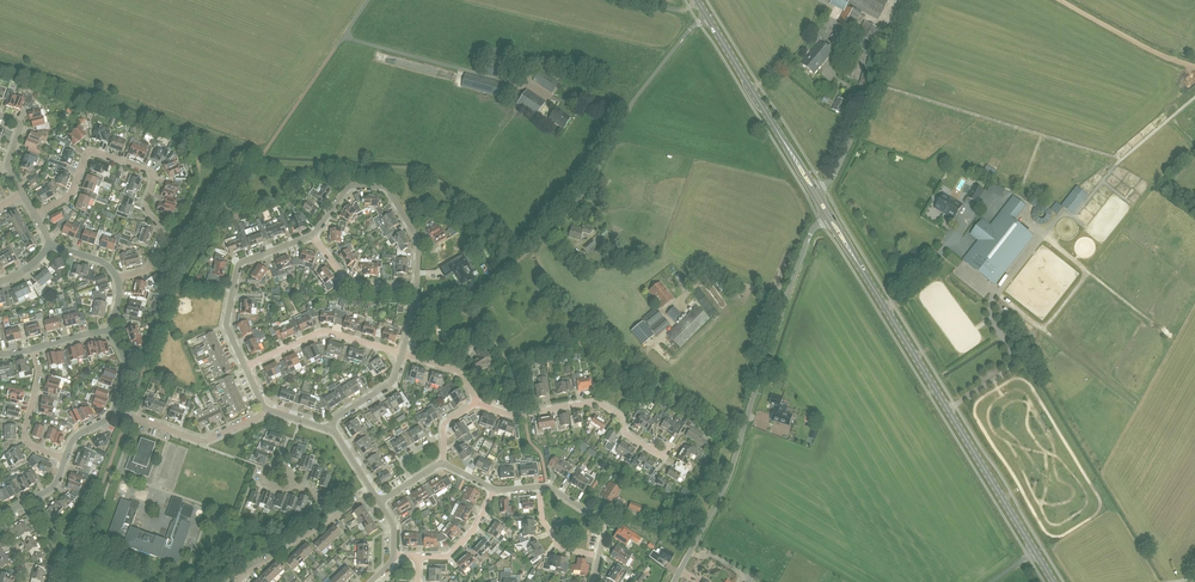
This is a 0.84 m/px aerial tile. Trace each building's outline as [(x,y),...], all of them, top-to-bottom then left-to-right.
[(844,12),(837,25),(850,32),(860,13),(855,10),(857,7),(878,19),(888,0),(827,0),(831,2),(830,4),(844,12)] [(814,74),(833,52),(820,42),(802,63),(814,74)] [(854,53),(849,65),(855,67),(859,55),(854,53)] [(526,76),(531,68),(520,61),(515,69),(526,76)] [(541,70),(533,81),(552,93),(559,82),(541,70)] [(509,85),(465,73),(462,87),(506,98),(509,85)] [(13,108),(17,96),(17,97),(13,95),(14,92),(8,89),(5,96),(9,98),(6,105),(13,108)] [(527,89),(517,105),(536,117),(546,101),(527,89)] [(30,95),(29,96),(23,94),(22,98),(17,96),(13,108),(14,107),(21,110),(23,102),(29,104),(32,99),(33,96),(30,95)] [(846,105),(847,102),(838,98),(833,109),(841,113),(845,105),(846,105)] [(36,101),(35,100),(32,99),(29,104),(28,106),(31,108),(36,101)] [(30,120),(43,117),(42,117),(39,106),(36,107),(36,111),(28,113),(30,120)] [(564,128),(571,118),(561,111),(561,110),(557,107),(550,119),(564,128)] [(33,127),(35,127),(41,125),(42,129),(46,128),(46,130),(50,129),(49,123),(45,124),(43,117),(30,120),(31,120),(33,127)] [(73,131),(81,141),(80,140),(86,136),(83,131),(85,129),(88,129),(87,121),(83,122),(84,123),(73,131)] [(96,126),(92,139),(101,142),(102,138),(104,139),(104,140),(107,141),(110,134),(105,132),(105,130),(96,126)] [(74,145),(81,141),(73,131),(74,132),(64,139),(62,138),(61,142),(65,144),(68,146),(70,143),(71,143),(72,143),(74,145)] [(29,140),(39,143),(41,140),(44,141),(47,135),(40,132),(39,136),(31,133),(29,140)] [(111,144),(110,147),(122,152),(126,141),(119,139),(119,140),(113,137),(111,144)] [(137,157),(141,143),(138,142),(138,141),(135,140),(135,138),(132,137),(129,146),(132,147),(129,155),(137,157)] [(39,143),(29,140),(28,139),(26,146),(33,149),(32,152),(39,155),(41,148),(37,147),(38,143),(39,144),(39,143)] [(149,146),(149,145),(149,144),(148,144),(148,143),(147,143),(146,142),(145,142),(144,142),(143,142),(142,142),(142,143),(141,143),(137,157),(144,160),(146,152),(150,154),(152,147),(149,146)] [(166,158),(171,153),(174,150),(173,150),(169,148),(169,149),(166,148),(166,147),(161,145),(162,144),(158,142),(152,159),(155,160),(155,161),(158,162),(159,161),(159,162),(161,156),(166,158)] [(70,147),(68,146),(65,144),(62,153),(61,152),(60,155),(64,157),(73,160),(76,154),(68,151),(70,147)] [(166,171),(177,166),(175,163),(176,163),(178,160),(175,153),(174,153),(173,153),(172,154),(171,153),(166,158),(168,160),(169,159),(171,161),(163,164),(166,171)] [(34,162),(35,163),(37,163),(40,156),(36,155),(34,159),(26,156),(23,162),(33,165),(34,162)] [(71,167),(73,160),(64,157),(63,160),(60,159),(59,162),(54,160),(53,164),(58,166),(61,167),(62,163),(71,167)] [(31,171),(33,165),(23,162),(21,168),(28,171),(27,173),(31,175),(32,176),(27,179),(29,182),(30,182),(36,178),(32,172),(31,171)] [(104,172),(105,171),(107,172),(110,165),(102,162),(100,166),(92,163),(90,170),(100,174),(100,173),(101,174),(104,172)] [(64,168),(61,167),(58,166),(55,173),(60,175),(59,178),(68,181),(71,175),(63,172),(64,168)] [(184,167),(181,169),(179,170),(178,166),(177,166),(166,171),(167,171),(170,178),(175,176),(175,177),(175,180),(183,180),(188,180),(188,176),(184,167)] [(130,184),(141,188),(142,186),(140,185),(142,181),(133,178),(134,176),(130,174),(128,179),(132,181),(130,184)] [(88,176),(85,182),(96,186),(100,187),(102,181),(103,181),(104,178),(97,176),(96,179),(88,176)] [(66,188),(68,181),(59,178),(57,181),(55,180),(54,183),(52,181),(50,184),(53,187),(57,190),(59,188),(58,187),(59,185),(66,188)] [(183,180),(175,180),(175,184),(175,185),(167,182),(165,189),(164,189),(176,193),(177,190),(178,190),(181,184),(183,184),(183,180)] [(94,192),(96,186),(85,182),(83,189),(91,192),(90,195),(97,198),(98,194),(94,192)] [(141,188),(130,184),(126,183),(125,187),(126,187),(123,194),(131,197),(132,193),(137,194),(138,190),(140,191),(141,188)] [(50,190),(53,187),(50,184),(44,187),(44,185),(41,187),(43,191),(48,200),(54,197),(50,190)] [(974,184),(967,197),(978,203),(985,190),(974,184)] [(318,196),(324,200),(331,191),(324,186),(319,193),(313,188),(308,195),(315,200),(318,196)] [(175,194),(176,193),(164,189),(163,192),(162,192),(161,195),(162,196),(161,196),(169,199),(168,203),(175,205),(177,199),(173,198),(175,193),(175,194)] [(47,201),(48,200),(43,191),(38,194),(37,193),(34,194),(36,197),(38,196),(42,203),(43,203),(44,204),(45,204),(47,203),(47,202),(47,201)] [(945,192),(935,207),(944,213),(944,212),(947,214),(948,215),(949,215),(954,218),(954,219),(964,205),(945,192)] [(1073,192),(1062,205),(1073,214),(1083,201),(1073,192)] [(123,194),(121,193),(118,200),(121,201),(120,205),(123,206),(133,210),(134,207),(132,206),(134,202),(129,200),(131,197),(123,194)] [(96,201),(97,198),(90,195),(89,199),(80,195),(78,202),(89,206),(91,199),(96,201)] [(313,216),(314,214),(318,209),(312,205),(314,202),(307,196),(305,199),(308,202),(303,208),(313,216)] [(371,207),(371,196),(364,196),(364,201),(362,201),(361,202),(360,200),(356,202),(361,212),(365,210),(371,210),(371,207)] [(379,216),(381,215),(382,214),(387,211),(385,208),(382,209),(381,207),(377,207),(378,196),(371,196),(371,207),(375,208),(379,216)] [(979,240),(963,260),(995,285),(1034,236),(1014,220),(1026,206),(1013,196),(990,225),(982,219),(971,234),(979,240)] [(87,209),(89,206),(78,202),(76,208),(84,211),(83,216),(89,218),(92,211),(87,209)] [(355,215),(361,212),(356,202),(353,203),(356,210),(356,211),(347,205),(343,210),(348,214),(352,217),(354,214),(355,215)] [(176,205),(175,205),(168,203),(167,206),(160,203),(159,204),(158,205),(158,207),(158,208),(157,211),(168,215),(170,210),(174,211),(176,205)] [(132,212),(133,210),(123,206),(121,210),(118,209),(116,215),(123,218),(124,214),(129,216),(130,211),(132,212)] [(283,226),(287,224),(281,209),(279,210),(281,217),(277,219),(279,224),(274,225),(278,236),(286,233),(283,226)] [(20,216),(19,214),(17,210),(8,215),(10,218),(6,221),(7,223),(20,216)] [(352,217),(348,214),(343,210),(339,216),(349,222),(352,217)] [(303,215),(302,214),(300,211),(295,213),(297,217),(291,219),(293,226),(293,225),(294,227),(295,230),(297,229),(298,231),(302,230),(301,228),(304,227),(299,216),(303,215)] [(61,215),(60,214),(60,213),(50,218),(51,220),(50,220),(50,221),(51,223),(52,223),(53,223),(53,224),(61,220),(61,221),(60,222),(63,224),(68,217),(66,216),(65,213),(61,215)] [(392,214),(391,214),(383,218),(381,215),(379,216),(373,219),(375,223),(379,220),(383,226),(394,219),(393,217),(394,217),(394,216),(393,214),(392,214)] [(14,227),(23,222),(20,216),(7,223),(9,226),(13,224),(14,227)] [(68,236),(73,226),(68,224),(70,219),(68,217),(63,224),(66,226),(62,233),(68,236)] [(274,225),(272,220),(265,223),(264,219),(260,220),(261,224),(264,233),(268,232),(271,239),(278,236),(274,225)] [(396,220),(395,221),(394,219),(383,226),(386,232),(384,233),(386,237),(392,233),(393,232),(391,229),(398,225),(397,224),(398,224),(398,223),(397,221),(396,220)] [(14,234),(27,227),(23,222),(14,227),(16,230),(12,232),(14,234)] [(81,233),(84,225),(80,224),(79,226),(74,224),(73,226),(68,236),(74,239),(78,232),(81,233)] [(140,235),(150,239),(152,232),(146,230),(147,227),(139,224),(137,229),(142,231),(140,235)] [(253,234),(257,244),(264,242),(261,235),(265,233),(264,233),(261,224),(251,228),(253,234)] [(344,232),(346,226),(339,224),(338,228),(341,228),(341,230),(330,230),(330,236),(341,236),(345,236),(345,233),(344,232)] [(88,244),(91,233),(93,229),(86,227),(87,226),(84,225),(81,233),(84,234),(82,242),(88,244)] [(436,225),(426,230),(432,241),(434,240),(437,244),(447,238),(440,227),(438,229),(436,225)] [(573,226),(569,237),(579,241),(582,232),(583,232),(590,235),(592,229),(585,226),(584,229),(573,226)] [(21,238),(30,233),(27,227),(14,234),(15,237),(19,235),(21,238)] [(248,232),(245,233),(244,228),(240,229),(244,241),(248,240),(250,247),(257,244),(253,234),(250,235),(248,232)] [(245,241),(244,241),(240,229),(237,231),(238,236),(236,237),(237,240),(233,242),(237,252),(244,249),(241,243),(245,241)] [(100,239),(102,231),(99,230),(98,235),(91,233),(88,244),(94,246),(97,238),(100,239)] [(112,235),(105,233),(106,232),(102,231),(100,239),(103,240),(101,248),(107,249),(112,235)] [(403,232),(402,233),(402,232),(394,237),(392,233),(386,237),(391,246),(396,243),(405,238),(404,236),(405,235),(405,234),(404,232),(403,232)] [(20,246),(33,238),(30,233),(21,238),(22,241),(18,243),(20,246)] [(112,235),(107,249),(113,251),(116,244),(119,245),(122,235),(118,234),(118,237),(115,236),(114,240),(110,239),(112,235)] [(148,245),(150,239),(140,235),(139,239),(135,238),(135,240),(133,239),(132,243),(142,246),(143,243),(148,245)] [(341,240),(341,236),(330,236),(330,243),(338,243),(338,245),(337,245),(339,248),(349,244),(348,240),(344,242),(344,240),(341,240)] [(36,244),(35,241),(33,238),(20,246),(22,248),(25,246),(27,249),(36,244)] [(230,254),(237,252),(233,242),(232,238),(225,241),(230,254)] [(405,238),(396,243),(398,246),(395,247),(397,250),(397,255),(399,256),(405,256),(405,252),(404,252),(403,251),(408,248),(406,245),(409,243),(405,238)] [(584,247),(588,251),(596,244),(592,240),(584,247)] [(350,251),(351,250),(353,249),(351,243),(349,244),(339,248),(340,252),(346,249),(347,250),(339,256),(343,261),(352,254),(350,251)] [(4,256),(9,265),(14,261),(11,255),(14,254),(11,248),(5,251),(7,254),(4,256)] [(571,254),(567,260),(575,264),(581,255),(572,250),(569,249),(568,252),(571,254)] [(131,256),(133,266),(140,264),(138,257),(141,257),(140,250),(137,251),(137,254),(131,256)] [(305,267),(309,252),(303,250),(301,258),(296,258),(296,266),(301,266),(305,267)] [(133,266),(131,256),(130,251),(128,251),(127,252),(126,253),(120,255),(122,261),(125,261),(127,268),(133,266)] [(313,272),(318,265),(313,262),(316,254),(309,252),(305,267),(306,263),(309,264),(308,269),(309,270),(311,271),(313,272)] [(356,270),(361,260),(358,258),(357,256),(355,257),(352,254),(343,261),(347,266),(355,260),(356,262),(353,268),(356,270)] [(399,256),(397,255),(392,255),(387,255),(387,259),(392,259),(392,263),(397,263),(397,266),(407,267),(408,260),(399,259),(399,256)] [(4,256),(0,258),(0,263),(3,268),(9,265),(4,256)] [(210,267),(214,268),(225,270),(226,263),(224,263),(224,259),(218,258),(218,256),(215,256),(214,261),(213,261),(211,262),(210,267)] [(281,258),(285,269),(292,266),(288,256),(281,258)] [(471,271),(468,266),(469,265),(464,256),(447,266),(451,272),(455,270),(456,273),(455,273),(462,284),(465,281),(466,282),(474,277),(471,271)] [(49,266),(57,273),(60,275),(62,273),(61,269),(65,267),(62,258),(55,261),(56,264),(54,264),(52,263),(49,266)] [(287,273),(285,269),(281,258),(275,260),(278,268),(274,270),(277,277),(287,273)] [(586,258),(580,267),(585,270),(591,261),(586,258)] [(370,276),(371,260),(371,262),(368,261),(366,259),(363,261),(361,260),(356,270),(359,271),(360,270),(364,270),(364,275),(365,275),(365,277),(369,277),(369,275),(370,276)] [(382,260),(378,260),(371,260),(370,276),(377,276),(377,268),(382,268),(382,260)] [(82,267),(75,265),(74,268),(71,267),(68,277),(74,279),(75,275),(79,276),(80,274),(82,267)] [(88,285),(89,281),(92,271),(89,270),(90,267),(83,265),(82,267),(80,274),(84,275),(83,279),(87,280),(86,282),(80,285),(81,287),(88,285)] [(255,270),(264,277),(268,271),(258,265),(255,270)] [(321,279),(330,272),(326,267),(319,272),(318,270),(321,267),(318,265),(313,272),(313,273),(316,278),(319,276),(321,279)] [(407,267),(397,266),(393,266),(392,270),(394,271),(393,277),(398,277),(399,274),(407,274),(407,267)] [(224,277),(225,270),(214,268),(213,275),(208,274),(207,280),(220,281),(221,277),(224,277)] [(47,270),(46,270),(46,269),(44,269),(42,272),(42,273),(42,274),(41,275),(47,283),(50,280),(53,283),(56,283),(63,278),(60,275),(57,273),(52,276),(47,270)] [(262,280),(264,277),(255,270),(251,276),(258,280),(258,281),(253,281),(253,284),(265,285),(265,282),(262,280)] [(98,286),(107,283),(105,276),(97,279),(95,275),(96,273),(92,271),(89,281),(93,282),(93,283),(97,282),(98,286)] [(333,281),(332,279),(334,278),(330,272),(321,279),(325,284),(324,285),(328,291),(337,285),(334,281),(333,281)] [(44,285),(47,283),(41,275),(39,276),(39,275),(37,275),(35,278),(35,279),(35,280),(40,287),(37,289),(40,292),(46,287),(44,285)] [(149,284),(147,284),(136,281),(135,287),(146,290),(149,291),(150,287),(149,287),(149,284)] [(673,299),(660,282),(649,291),(662,308),(673,299)] [(93,297),(101,297),(106,297),(106,291),(110,290),(107,283),(98,286),(100,290),(92,293),(93,295),(93,297)] [(38,299),(35,292),(32,287),(29,289),(27,284),(20,287),(24,297),(28,295),(30,300),(33,301),(38,299)] [(18,300),(24,297),(20,287),(13,290),(15,296),(12,297),(16,304),(19,302),(18,300)] [(149,291),(146,290),(135,287),(133,294),(141,296),(141,298),(147,300),(148,300),(150,291),(149,291)] [(7,307),(7,308),(11,307),(9,298),(5,299),(4,292),(0,293),(0,304),(3,304),(4,306),(5,307),(7,307)] [(94,309),(106,311),(107,304),(101,302),(100,302),(101,297),(93,297),(92,297),(91,300),(96,301),(94,309)] [(147,300),(141,298),(139,298),(138,302),(131,300),(129,308),(139,310),(139,311),(140,311),(141,307),(145,308),(147,300)] [(241,301),(241,308),(252,308),(257,309),(258,303),(262,303),(262,299),(255,299),(255,298),(249,298),(248,302),(246,301),(241,301)] [(81,316),(80,313),(79,309),(78,305),(74,306),(75,309),(69,311),(73,326),(80,324),(78,317),(81,316)] [(315,317),(314,310),(313,305),(308,306),(306,310),(307,312),(301,315),(307,329),(313,327),(311,321),(313,320),(312,318),(315,317)] [(680,348),(710,318),(697,305),(667,334),(680,348)] [(675,322),(681,315),(673,307),(667,314),(675,322)] [(129,308),(128,308),(126,315),(133,317),(132,321),(140,323),(141,319),(137,318),(139,311),(139,310),(129,308)] [(256,319),(257,309),(252,308),(241,308),(240,314),(248,315),(248,318),(252,318),(256,319)] [(670,325),(655,308),(642,318),(657,336),(670,325)] [(104,319),(106,311),(94,309),(93,313),(90,312),(90,316),(104,319)] [(327,324),(328,312),(324,312),(324,310),(317,309),(314,310),(315,317),(319,317),(321,317),(321,323),(327,324)] [(328,312),(327,324),(334,324),(334,318),(335,318),(340,319),(342,312),(335,310),(328,309),(328,312)] [(66,328),(73,326),(69,311),(62,312),(63,313),(60,314),(61,321),(64,320),(66,328)] [(301,315),(295,318),(292,311),(289,313),(292,319),(295,326),(298,325),(301,332),(307,329),(301,315)] [(342,312),(340,319),(340,318),(343,319),(345,320),(343,328),(349,330),(352,319),(349,318),(350,315),(347,315),(347,314),(342,312)] [(58,322),(61,321),(60,314),(56,315),(57,318),(51,320),(54,331),(60,329),(58,322)] [(361,325),(363,318),(358,316),(356,320),(352,319),(349,330),(355,332),(358,324),(361,325)] [(54,331),(51,320),(44,322),(43,318),(40,319),(42,326),(45,325),(47,333),(54,331)] [(252,318),(248,318),(243,318),(243,321),(244,321),(245,322),(237,326),(240,332),(250,327),(248,322),(252,320),(252,318)] [(364,318),(363,318),(361,325),(365,326),(362,334),(369,336),(372,325),(373,320),(369,319),(366,318),(364,318)] [(39,327),(42,326),(40,319),(37,320),(38,324),(32,326),(34,337),(41,335),(39,327)] [(291,328),(295,326),(292,319),(282,324),(284,328),(289,338),(295,335),(291,328)] [(139,327),(140,323),(132,321),(131,325),(134,325),(135,327),(126,330),(128,336),(139,332),(137,327),(139,327)] [(34,337),(32,326),(31,322),(21,324),(23,331),(26,330),(28,338),(34,337)] [(381,331),(383,323),(379,322),(378,327),(372,325),(369,336),(375,337),(377,330),(381,331)] [(388,341),(393,326),(387,324),(387,323),(383,322),(383,323),(381,331),(384,332),(382,339),(388,341)] [(631,331),(643,345),(654,336),(642,322),(631,331)] [(277,323),(272,325),(273,327),(273,328),(274,329),(276,335),(279,340),(282,338),(283,341),(289,338),(284,328),(282,324),(277,323)] [(20,332),(23,331),(21,324),(18,325),(19,328),(12,330),(15,341),(22,339),(20,332)] [(388,341),(394,343),(399,328),(393,326),(388,341)] [(250,327),(240,332),(243,338),(252,333),(253,336),(260,333),(259,330),(257,330),(256,328),(252,330),(251,329),(250,327)] [(15,341),(12,330),(6,332),(5,328),(2,329),(2,332),(3,336),(6,335),(8,343),(15,341)] [(139,332),(128,336),(131,342),(133,341),(135,347),(136,350),(143,348),(142,345),(143,345),(139,332)] [(204,343),(216,337),(214,332),(197,339),(199,342),(203,340),(204,343)] [(248,349),(258,345),(256,339),(262,336),(260,333),(253,336),(255,339),(245,343),(248,349)] [(216,337),(204,343),(205,346),(197,350),(198,352),(198,353),(201,351),(203,350),(219,343),(216,337)] [(95,344),(96,344),(95,342),(88,344),(90,351),(87,352),(88,359),(89,363),(92,362),(91,358),(94,358),(93,355),(98,354),(95,344)] [(103,344),(103,342),(96,344),(95,344),(98,354),(98,355),(103,354),(103,356),(105,355),(106,357),(115,355),(111,347),(109,348),(107,343),(103,344)] [(334,354),(337,344),(330,342),(328,349),(326,349),(326,346),(323,346),(324,356),(328,357),(330,353),(334,354)] [(209,354),(221,349),(219,343),(203,350),(204,353),(208,351),(209,354)] [(343,362),(343,361),(345,355),(342,354),(344,346),(337,344),(334,354),(338,356),(337,360),(343,362)] [(88,359),(87,352),(84,353),(82,345),(74,347),(75,348),(77,358),(78,358),(82,357),(83,360),(88,359)] [(258,345),(248,349),(251,355),(258,352),(261,351),(258,345)] [(324,356),(323,346),(323,345),(319,345),(320,352),(319,352),(315,345),(309,348),(314,359),(318,357),(318,358),(324,356)] [(479,357),(473,361),(475,364),(473,365),(477,371),(488,364),(483,357),(488,354),(483,346),(475,351),(479,357)] [(78,360),(78,358),(77,358),(75,348),(68,350),(70,358),(67,359),(69,366),(72,365),(71,361),(78,360)] [(310,360),(314,359),(309,348),(303,350),(306,358),(303,360),(306,366),(308,365),(312,363),(310,360)] [(354,363),(355,360),(358,350),(351,348),(348,356),(345,355),(343,361),(349,363),(350,362),(354,363)] [(206,362),(208,362),(224,354),(221,349),(209,354),(211,357),(203,361),(204,363),(206,362)] [(362,368),(364,365),(367,361),(362,360),(364,352),(358,350),(355,360),(359,361),(358,363),(361,364),(360,367),(362,368)] [(69,366),(67,359),(64,360),(62,352),(55,354),(57,364),(58,366),(63,365),(63,367),(65,367),(66,370),(69,370),(69,366)] [(55,354),(55,353),(47,354),(49,362),(46,362),(48,370),(51,369),(50,366),(57,364),(55,354)] [(295,354),(294,354),(293,353),(291,354),(291,355),(291,356),(290,357),(294,366),(300,364),(302,368),(306,366),(303,360),(303,359),(299,361),(295,354)] [(214,365),(227,360),(224,354),(208,362),(209,364),(213,362),(214,365)] [(294,366),(290,357),(288,357),(287,356),(285,357),(284,358),(285,359),(284,359),(287,367),(283,369),(286,375),(293,372),(292,370),(293,367),(294,366)] [(374,370),(383,364),(379,358),(372,363),(371,362),(373,358),(370,356),(367,361),(364,365),(367,366),(369,369),(372,367),(374,370)] [(213,373),(229,365),(227,360),(214,365),(216,368),(212,370),(213,373)] [(25,361),(17,362),(19,373),(24,372),(25,376),(32,375),(31,367),(26,368),(25,361)] [(0,365),(0,373),(7,371),(9,378),(11,377),(16,376),(14,367),(10,368),(9,363),(0,365)] [(286,375),(283,369),(279,370),(276,363),(270,366),(275,376),(281,373),(282,377),(286,375)] [(383,364),(374,370),(377,376),(387,370),(383,364)] [(113,380),(115,380),(117,373),(110,371),(111,368),(104,365),(103,368),(106,369),(104,376),(113,380)] [(229,365),(213,373),(214,375),(218,373),(219,376),(232,371),(229,365)] [(271,377),(275,376),(270,366),(264,368),(267,376),(264,377),(268,385),(271,384),(271,382),(273,381),(271,377)] [(416,379),(419,369),(413,367),(411,374),(407,373),(405,381),(408,382),(409,381),(411,382),(412,378),(416,379)] [(424,389),(427,379),(423,378),(425,371),(419,369),(416,379),(420,381),(419,382),(420,384),(421,384),(421,385),(424,386),(424,389)] [(435,385),(439,374),(432,373),(430,380),(427,379),(424,389),(427,390),(428,388),(430,388),(431,385),(432,384),(435,385)] [(578,373),(572,374),(574,387),(578,387),(579,391),(592,389),(591,384),(590,384),(589,379),(587,377),(581,378),(579,377),(578,373)] [(444,394),(448,388),(445,386),(444,387),(442,387),(445,376),(439,374),(435,385),(439,386),(438,389),(442,390),(441,392),(444,394)] [(351,382),(348,385),(354,394),(360,391),(355,384),(358,382),(361,381),(360,379),(357,375),(356,375),(350,379),(350,380),(351,382)] [(104,376),(102,376),(101,380),(98,379),(97,381),(94,380),(92,383),(96,385),(103,387),(104,384),(111,387),(113,380),(104,376)] [(217,389),(234,382),(231,376),(219,381),(220,385),(216,386),(217,389)] [(68,380),(64,379),(57,377),(57,380),(49,378),(48,385),(58,388),(59,388),(60,384),(63,385),(64,382),(67,383),(68,380)] [(547,377),(542,378),(538,378),(539,385),(535,386),(537,398),(545,396),(544,387),(548,386),(547,377)] [(556,382),(557,389),(558,394),(567,393),(567,391),(571,390),(569,377),(561,379),(561,381),(556,382)] [(224,393),(236,387),(234,382),(217,389),(215,390),(216,391),(218,390),(219,391),(222,390),(224,393)] [(354,394),(348,385),(346,382),(337,387),(340,393),(344,391),(348,398),(354,394)] [(48,385),(46,385),(44,392),(52,394),(51,397),(58,399),(59,393),(56,393),(58,388),(48,385)] [(102,390),(103,387),(96,385),(93,394),(92,395),(97,396),(106,399),(107,399),(109,392),(102,390)] [(22,397),(23,391),(13,388),(9,387),(8,391),(12,392),(11,396),(10,399),(12,399),(11,403),(19,405),(20,401),(23,402),(24,398),(22,397)] [(223,400),(239,393),(236,387),(224,393),(225,396),(221,398),(223,400)] [(340,393),(337,387),(336,387),(330,391),(333,394),(329,396),(336,406),(338,404),(339,405),(341,404),(341,402),(337,395),(340,393)] [(286,402),(289,392),(279,388),(278,392),(281,393),(279,398),(284,400),(283,402),(286,402)] [(448,388),(444,394),(443,395),(446,397),(451,390),(448,388)] [(453,401),(463,395),(459,389),(450,395),(453,401)] [(304,408),(306,409),(310,399),(305,397),(306,395),(306,393),(301,391),(299,395),(298,399),(301,400),(300,405),(304,406),(304,408)] [(155,396),(149,394),(146,392),(143,400),(146,401),(144,408),(150,410),(155,396)] [(298,399),(299,395),(289,392),(286,402),(288,403),(289,401),(293,403),(295,398),(298,399)] [(229,404),(241,398),(239,393),(223,400),(224,402),(228,401),(229,404)] [(409,403),(406,399),(406,398),(403,400),(398,393),(393,397),(399,406),(402,404),(404,408),(406,406),(408,408),(411,406),(409,403)] [(108,400),(107,399),(106,399),(97,396),(92,395),(93,394),(91,394),(88,403),(91,404),(90,405),(101,409),(102,406),(105,407),(108,400)] [(156,413),(160,402),(156,401),(158,395),(156,395),(155,396),(150,410),(156,413)] [(320,402),(314,400),(315,397),(311,395),(310,399),(306,409),(309,410),(309,408),(317,410),(318,408),(321,409),(320,402)] [(456,408),(455,407),(457,406),(466,400),(463,395),(453,401),(449,403),(453,410),(456,408)] [(333,407),(336,406),(329,396),(326,398),(325,396),(320,399),(320,402),(321,409),(325,408),(325,407),(328,406),(330,409),(331,410),(333,409),(333,407)] [(771,420),(789,425),(792,416),(782,412),(784,405),(781,404),(783,399),(772,396),(771,399),(770,398),(769,403),(770,403),(770,404),(773,405),(772,405),(774,406),(774,405),(777,406),(775,410),(774,410),(771,420)] [(57,402),(58,399),(51,397),(50,400),(43,398),(41,405),(42,406),(42,405),(52,408),(54,401),(57,402)] [(168,409),(171,401),(172,399),(169,397),(166,404),(160,402),(156,413),(162,415),(165,407),(168,409)] [(393,397),(387,400),(391,407),(388,409),(392,415),(398,411),(396,408),(399,406),(393,397)] [(228,411),(244,404),(241,398),(229,404),(230,407),(227,409),(228,411)] [(177,403),(174,403),(171,401),(168,409),(171,410),(169,417),(175,419),(179,409),(175,408),(177,403)] [(11,404),(5,402),(3,410),(4,411),(3,415),(8,417),(7,417),(8,417),(8,416),(18,418),(20,411),(15,409),(10,408),(11,404)] [(209,404),(217,421),(223,418),(217,406),(214,407),(212,403),(209,404)] [(437,410),(436,409),(433,403),(427,407),(430,410),(426,412),(432,422),(438,418),(434,411),(437,410)] [(82,420),(83,422),(89,418),(89,417),(93,415),(88,405),(85,404),(80,406),(81,409),(78,411),(82,420)] [(190,408),(186,407),(181,405),(180,404),(179,409),(175,419),(181,422),(184,414),(187,415),(190,408)] [(209,409),(206,411),(211,423),(217,421),(209,404),(207,406),(209,409)] [(244,404),(228,411),(229,413),(233,412),(234,415),(247,409),(244,404)] [(375,407),(381,417),(384,415),(387,419),(392,415),(388,409),(385,411),(381,404),(375,407)] [(54,408),(52,408),(42,405),(42,406),(41,413),(48,415),(47,418),(54,419),(55,414),(53,413),(54,408)] [(378,419),(381,417),(375,407),(370,411),(374,418),(371,420),(372,420),(374,424),(380,421),(378,419)] [(211,423),(206,411),(203,412),(201,408),(198,410),(206,426),(211,423)] [(78,411),(77,409),(73,412),(71,409),(66,412),(69,418),(72,417),(76,425),(83,422),(82,420),(78,411)] [(432,422),(426,412),(425,409),(419,413),(419,412),(416,414),(420,421),(423,426),(426,424),(427,425),(428,426),(429,426),(431,425),(431,424),(430,423),(432,422)] [(200,428),(206,426),(198,410),(196,411),(198,415),(194,416),(200,428)] [(642,428),(648,418),(644,415),(645,413),(641,410),(637,410),(633,418),(637,420),(635,424),(642,428)] [(579,427),(579,424),(583,423),(581,412),(573,414),(574,421),(571,422),(572,429),(579,427)] [(490,416),(488,415),(489,414),(485,413),(485,414),(483,414),(479,425),(486,427),(486,425),(490,416)] [(666,432),(673,421),(668,418),(670,416),(665,413),(663,415),(662,418),(659,422),(660,423),(662,424),(660,427),(666,432)] [(557,424),(558,432),(566,430),(565,426),(569,425),(567,415),(560,416),(561,423),(557,424)] [(596,428),(601,419),(595,415),(593,419),(591,418),(591,417),(588,416),(587,422),(590,425),(589,428),(591,429),(593,426),(596,428)] [(648,418),(642,428),(648,432),(654,424),(655,424),(657,426),(659,422),(662,418),(656,415),(653,420),(648,418)] [(494,432),(497,425),(494,424),(496,418),(490,416),(486,425),(488,426),(487,429),(494,432)] [(349,432),(359,426),(361,424),(357,417),(354,419),(355,420),(346,426),(349,432)] [(558,432),(557,424),(554,424),(552,417),(545,418),(547,429),(551,428),(551,433),(558,432)] [(543,430),(547,429),(545,418),(538,419),(539,427),(536,427),(537,435),(543,434),(543,430)] [(601,419),(596,428),(599,430),(597,433),(602,436),(606,431),(603,429),(607,423),(601,419)] [(499,420),(497,425),(494,432),(498,433),(499,430),(505,432),(509,423),(502,421),(499,420)] [(414,430),(420,440),(425,436),(421,429),(424,428),(423,426),(420,421),(417,423),(419,427),(414,430)] [(463,429),(467,427),(463,421),(450,429),(453,433),(454,433),(455,434),(463,429)] [(684,425),(685,424),(680,421),(679,422),(677,424),(673,421),(666,432),(673,436),(676,430),(679,432),(682,428),(684,425)] [(48,425),(45,424),(42,423),(41,427),(37,425),(33,436),(40,439),(43,430),(46,431),(48,425)] [(509,423),(505,432),(511,434),(515,425),(509,423)] [(57,432),(57,431),(50,428),(51,426),(48,425),(46,431),(49,432),(46,440),(53,442),(57,432)] [(361,436),(368,432),(364,427),(361,429),(359,426),(349,432),(353,437),(359,433),(361,436)] [(708,443),(701,438),(703,435),(691,427),(686,436),(705,448),(708,443)] [(412,432),(409,431),(408,429),(403,432),(407,438),(410,436),(414,443),(420,440),(414,430),(412,432)] [(467,434),(463,429),(455,434),(458,439),(464,436),(466,439),(472,435),(470,432),(467,434)] [(610,452),(616,443),(612,441),(616,435),(610,431),(605,440),(608,442),(606,446),(606,449),(610,452)] [(64,435),(57,432),(53,442),(52,443),(60,446),(64,435)] [(360,449),(369,443),(367,440),(371,437),(368,432),(361,436),(363,439),(356,443),(360,449)] [(404,440),(407,438),(403,432),(397,435),(400,439),(397,441),(402,451),(408,447),(404,440)] [(108,444),(108,443),(112,434),(109,433),(108,436),(105,437),(103,434),(92,440),(96,448),(104,444),(105,446),(108,444)] [(271,433),(271,434),(268,433),(267,433),(265,438),(264,438),(263,442),(265,442),(272,445),(273,441),(280,444),(282,437),(271,433)] [(402,451),(397,441),(395,438),(389,441),(386,443),(390,449),(393,447),(397,454),(402,451)] [(132,452),(126,469),(149,478),(154,462),(150,460),(156,444),(141,439),(136,453),(132,452)] [(275,446),(272,445),(265,442),(262,449),(258,447),(257,449),(256,451),(257,451),(258,451),(266,454),(267,451),(273,453),(275,446)] [(622,456),(628,446),(622,442),(620,445),(616,442),(616,443),(610,452),(611,452),(613,453),(616,455),(617,453),(622,456)] [(372,453),(378,449),(375,444),(371,446),(369,443),(360,449),(363,454),(370,450),(372,453)] [(471,447),(468,445),(467,443),(464,444),(456,449),(459,455),(470,448),(471,447)] [(306,449),(307,447),(299,444),(297,449),(295,448),(291,458),(292,459),(291,460),(295,461),(296,460),(298,461),(300,456),(303,457),(306,449)] [(631,465),(637,455),(633,453),(635,450),(628,446),(622,456),(626,459),(625,461),(631,465)] [(681,452),(690,458),(693,454),(696,456),(698,454),(699,455),(701,451),(693,446),(691,450),(685,446),(681,452)] [(12,458),(22,453),(18,447),(8,452),(12,458)] [(475,452),(474,450),(472,447),(471,447),(470,448),(459,455),(463,461),(470,456),(470,457),(475,460),(478,453),(475,452)] [(77,458),(88,462),(90,458),(94,460),(97,453),(89,449),(87,453),(80,450),(77,458)] [(371,466),(380,460),(378,457),(382,455),(378,449),(372,453),(374,456),(367,460),(371,466)] [(268,455),(266,454),(258,451),(257,451),(256,456),(252,455),(250,460),(258,463),(264,465),(265,462),(266,462),(267,459),(268,460),(269,457),(268,456),(268,455)] [(688,462),(690,458),(681,452),(677,459),(686,465),(685,467),(682,465),(679,468),(687,473),(689,470),(690,471),(692,468),(690,463),(688,462)] [(24,455),(23,455),(22,453),(12,458),(15,465),(11,467),(13,470),(20,466),(19,463),(25,459),(26,458),(25,455),(24,455)] [(486,461),(480,458),(482,455),(478,453),(475,460),(478,461),(475,467),(481,470),(486,461)] [(642,469),(649,459),(642,454),(640,458),(637,455),(631,465),(636,468),(638,466),(642,469)] [(44,463),(45,459),(34,455),(33,455),(27,462),(32,468),(32,469),(37,464),(41,466),(40,470),(50,474),(52,466),(44,463)] [(308,458),(303,457),(299,467),(300,468),(300,469),(305,471),(305,469),(306,470),(308,465),(311,466),(312,463),(315,456),(311,455),(308,458)] [(517,471),(516,461),(515,455),(510,456),(511,462),(510,463),(510,464),(506,465),(506,463),(506,464),(507,478),(514,478),(513,471),(517,471)] [(560,459),(559,461),(554,457),(547,458),(549,466),(554,465),(556,466),(553,470),(559,474),(567,462),(561,459),(560,459)] [(87,466),(88,462),(77,458),(74,466),(82,469),(81,472),(89,475),(92,468),(87,466)] [(389,466),(386,461),(384,458),(380,460),(371,466),(374,472),(381,467),(383,470),(389,466)] [(497,462),(493,461),(487,458),(486,461),(481,470),(483,471),(482,472),(486,474),(486,472),(487,473),(490,467),(493,469),(497,462)] [(651,477),(652,476),(657,468),(653,466),(655,463),(649,459),(642,469),(646,472),(645,474),(651,477)] [(520,471),(521,477),(527,476),(526,463),(526,461),(520,462),(520,461),(516,461),(517,471),(520,471)] [(577,467),(574,465),(568,461),(567,462),(559,474),(565,478),(570,471),(573,473),(576,468),(577,467)] [(506,464),(500,464),(497,462),(493,469),(498,471),(500,471),(501,479),(507,478),(506,464)] [(526,463),(527,476),(534,476),(533,469),(538,469),(536,462),(526,463)] [(316,464),(312,463),(311,466),(310,470),(313,471),(311,478),(318,481),(319,478),(322,470),(321,470),(315,468),(316,464)] [(389,466),(383,470),(385,473),(378,478),(382,484),(391,478),(389,475),(393,473),(391,470),(394,468),(392,464),(389,466)] [(583,477),(579,475),(583,470),(577,467),(576,468),(573,473),(572,475),(575,477),(570,483),(577,487),(583,477)] [(35,472),(32,469),(32,468),(26,472),(28,474),(23,476),(24,478),(29,487),(36,483),(32,477),(36,474),(35,472)] [(322,470),(319,478),(322,480),(320,486),(327,488),(331,477),(324,475),(326,469),(322,468),(321,470),(322,470)] [(687,473),(679,468),(678,468),(676,471),(671,468),(667,475),(677,481),(680,476),(684,479),(688,474),(687,473)] [(89,475),(81,472),(80,472),(78,476),(72,474),(69,481),(70,481),(80,485),(80,484),(82,480),(84,481),(85,480),(88,481),(90,475),(89,475)] [(433,480),(441,491),(446,488),(446,487),(452,484),(448,477),(442,481),(439,476),(433,480)] [(590,486),(594,480),(588,476),(586,480),(583,477),(577,487),(583,491),(587,484),(590,486)] [(652,476),(651,477),(647,483),(653,487),(656,483),(665,489),(669,482),(660,476),(657,480),(652,476)] [(24,478),(20,480),(19,477),(12,481),(16,487),(20,485),(23,491),(30,488),(29,487),(24,478)] [(16,487),(12,481),(12,480),(6,484),(8,488),(4,489),(9,499),(16,495),(13,489),(16,487)] [(435,495),(441,491),(433,480),(428,483),(431,488),(428,490),(432,496),(435,494),(435,495)] [(81,485),(80,484),(80,485),(70,481),(68,488),(75,490),(73,495),(77,497),(80,498),(83,490),(80,489),(81,485)] [(610,482),(601,496),(612,504),(621,491),(610,482)] [(480,493),(468,487),(466,486),(465,487),(462,492),(465,493),(477,499),(480,493)] [(432,496),(428,490),(425,492),(422,487),(417,490),(424,502),(427,500),(428,502),(429,501),(433,507),(437,504),(432,496)] [(4,489),(1,491),(0,490),(0,497),(3,502),(9,499),(4,489)] [(259,494),(257,494),(258,492),(254,490),(253,492),(252,492),(249,502),(248,502),(246,505),(247,507),(250,508),(251,503),(255,505),(254,509),(258,510),(260,503),(260,502),(257,501),(259,494)] [(418,505),(424,502),(417,490),(411,494),(414,499),(411,501),(415,507),(418,505)] [(77,497),(73,495),(72,494),(69,492),(66,495),(65,494),(58,502),(64,507),(66,509),(73,502),(76,500),(77,497)] [(268,514),(269,510),(272,502),(269,500),(271,495),(264,493),(260,502),(260,503),(265,505),(263,512),(268,514)] [(474,505),(477,499),(465,493),(462,499),(463,499),(461,502),(468,505),(469,502),(474,505)] [(281,509),(285,498),(285,497),(278,495),(275,503),(272,502),(269,510),(273,511),(274,506),(281,508),(281,509)] [(293,509),(297,498),(296,498),(296,497),(292,495),(292,497),(290,496),(288,499),(285,498),(281,509),(281,508),(281,510),(282,510),(282,511),(286,513),(287,510),(292,511),(293,509)] [(300,499),(297,498),(293,509),(292,511),(296,512),(297,507),(304,509),(305,507),(308,508),(309,508),(310,507),(311,503),(307,501),(308,498),(301,495),(300,499)] [(529,512),(529,509),(534,509),(533,500),(526,500),(525,496),(518,497),(519,504),(522,504),(523,513),(529,512)] [(415,507),(411,501),(408,502),(405,497),(400,501),(407,512),(408,511),(410,513),(411,514),(417,510),(415,507)] [(621,511),(627,502),(619,497),(614,505),(621,511)] [(191,524),(186,523),(188,518),(190,518),(193,509),(184,506),(184,507),(181,506),(182,501),(173,498),(167,516),(174,519),(173,523),(172,522),(165,540),(131,528),(140,503),(131,500),(130,503),(122,499),(108,538),(125,545),(124,546),(159,558),(160,557),(177,563),(191,524)] [(58,502),(56,500),(49,508),(50,508),(47,511),(51,518),(53,517),(56,514),(56,515),(64,507),(58,502)] [(468,505),(461,502),(458,500),(453,509),(456,511),(468,517),(471,511),(466,508),(468,505)] [(508,500),(500,500),(501,513),(507,512),(507,515),(511,515),(511,518),(513,518),(513,507),(509,507),(508,500)] [(401,516),(407,512),(400,501),(394,504),(397,509),(394,511),(398,517),(401,515),(401,516)] [(639,513),(642,506),(631,502),(628,509),(639,513)] [(358,518),(367,512),(363,506),(354,512),(358,518)] [(420,514),(422,518),(431,514),(428,509),(420,514)] [(466,523),(468,517),(456,511),(453,516),(451,515),(449,518),(458,524),(460,520),(466,523)] [(359,525),(361,524),(370,518),(367,512),(358,518),(355,520),(359,525)] [(522,529),(534,528),(533,520),(526,521),(525,517),(517,517),(518,522),(521,521),(522,529)] [(365,530),(374,524),(370,518),(361,524),(365,530)] [(458,524),(449,518),(446,521),(446,523),(448,524),(445,527),(455,536),(459,531),(455,527),(458,524)] [(18,532),(27,527),(23,519),(14,524),(17,528),(16,528),(18,532)] [(507,533),(508,531),(510,528),(504,524),(502,526),(495,522),(491,528),(500,534),(503,531),(507,533)] [(374,524),(365,530),(369,536),(378,530),(374,524)] [(329,531),(336,539),(342,534),(340,532),(343,530),(338,525),(335,527),(334,526),(329,531)] [(23,539),(31,535),(27,527),(18,532),(20,536),(21,535),(23,539)] [(451,541),(455,536),(445,527),(441,532),(439,534),(442,541),(446,540),(445,538),(446,537),(451,541)] [(504,537),(500,534),(491,528),(487,533),(494,538),(492,541),(497,545),(498,546),(504,537)] [(520,543),(528,541),(527,536),(535,536),(534,528),(522,529),(522,533),(518,535),(520,543)] [(430,533),(427,533),(427,531),(426,530),(420,530),(420,534),(420,541),(424,541),(424,547),(430,547),(430,533)] [(619,530),(614,537),(626,545),(630,538),(634,541),(637,543),(641,538),(637,536),(627,530),(625,534),(621,531),(619,530)] [(332,543),(336,539),(329,531),(324,536),(332,543)] [(420,541),(420,534),(417,533),(410,533),(410,547),(416,547),(417,541),(420,541)] [(442,541),(439,534),(437,534),(430,533),(430,547),(436,547),(437,541),(438,541),(439,543),(442,541)] [(35,542),(35,541),(31,535),(23,539),(25,543),(24,543),(26,547),(35,542)] [(327,548),(332,543),(324,536),(319,540),(327,548)] [(497,545),(492,541),(491,541),(488,544),(483,539),(478,545),(486,552),(488,549),(491,552),(497,545)] [(322,553),(327,548),(319,540),(314,545),(322,553)] [(531,554),(541,547),(536,540),(532,543),(530,540),(528,541),(520,543),(526,551),(528,549),(531,554)] [(367,545),(367,541),(355,541),(355,546),(358,546),(358,552),(368,552),(369,545),(367,545)] [(31,554),(39,550),(35,542),(26,547),(28,551),(29,550),(31,554)] [(301,549),(308,556),(313,551),(306,544),(301,549)] [(483,554),(486,552),(478,545),(473,550),(478,555),(475,558),(480,564),(486,557),(483,554)] [(533,558),(530,560),(529,560),(533,566),(542,560),(540,557),(545,553),(541,547),(531,554),(533,558)] [(303,561),(308,556),(301,549),(296,553),(303,561)] [(615,549),(611,555),(625,565),(632,554),(625,549),(622,553),(615,549)] [(653,550),(649,556),(659,564),(662,558),(669,562),(674,553),(665,549),(662,554),(653,550)] [(34,563),(35,562),(43,558),(39,550),(31,554),(33,558),(32,559),(34,563)] [(10,557),(9,554),(6,556),(4,552),(0,554),(0,562),(10,557)] [(298,566),(303,561),(296,553),(291,558),(298,566)] [(480,564),(475,558),(473,560),(468,554),(462,558),(469,567),(475,562),(478,566),(480,564)] [(556,568),(558,557),(550,556),(548,563),(543,562),(542,569),(550,570),(551,567),(556,568)] [(0,562),(0,566),(2,569),(10,565),(8,561),(11,559),(10,557),(0,562)] [(569,564),(565,563),(565,559),(558,557),(556,568),(560,568),(561,570),(560,572),(567,573),(569,564)] [(293,571),(298,566),(291,558),(286,563),(293,571)] [(463,572),(469,567),(462,558),(456,563),(461,569),(458,572),(463,576),(466,574),(463,572)] [(571,570),(576,571),(581,572),(580,575),(587,576),(588,569),(585,568),(586,561),(578,559),(577,566),(572,565),(571,570)] [(271,567),(279,575),(284,570),(286,573),(289,570),(284,564),(281,567),(277,562),(271,567)] [(35,574),(43,576),(45,568),(36,565),(35,569),(34,569),(33,573),(35,574)] [(429,576),(441,576),(441,572),(446,572),(446,566),(438,565),(437,570),(429,569),(429,576)] [(623,580),(626,574),(630,575),(632,572),(625,568),(623,571),(614,566),(610,572),(623,580)] [(274,579),(279,575),(271,567),(266,572),(274,579)] [(341,572),(348,579),(354,575),(350,571),(347,567),(346,567),(341,572)] [(274,579),(266,572),(262,576),(267,581),(271,581),(274,579)] [(348,579),(341,572),(336,576),(342,581),(346,581),(348,579)] [(500,575),(500,581),(504,581),(510,581),(510,575),(511,572),(504,572),(500,572),(500,575)] [(623,580),(610,572),(607,578),(614,581),(621,581),(623,580)] [(8,581),(13,581),(10,580),(11,576),(2,573),(0,580),(8,581)] [(35,574),(33,573),(32,577),(31,581),(32,581),(41,581),(43,576),(35,574)] [(642,573),(635,580),(638,581),(640,581),(645,576),(642,573)]
